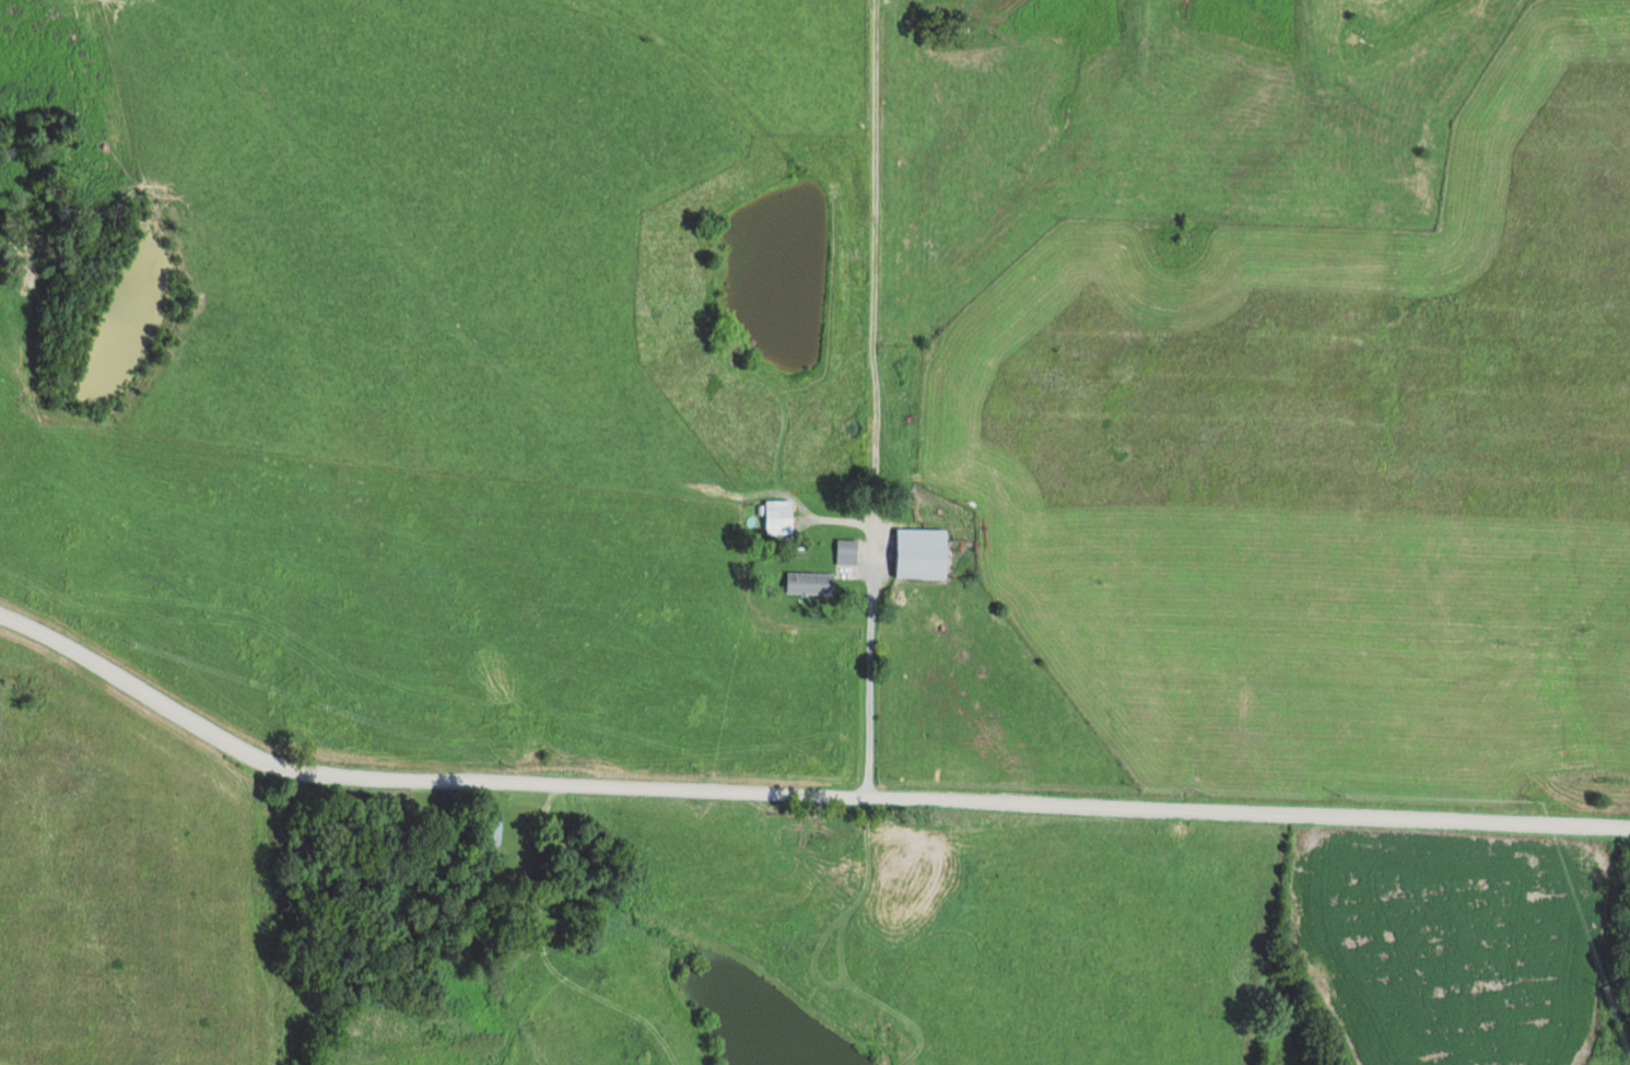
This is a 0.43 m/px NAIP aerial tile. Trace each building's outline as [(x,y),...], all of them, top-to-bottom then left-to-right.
[(948,527),(897,527),(897,577),(948,577),(948,527)] [(858,537),(837,537),(837,562),(858,562),(858,537)] [(786,592),(834,592),(834,571),(786,571),(786,592)]
